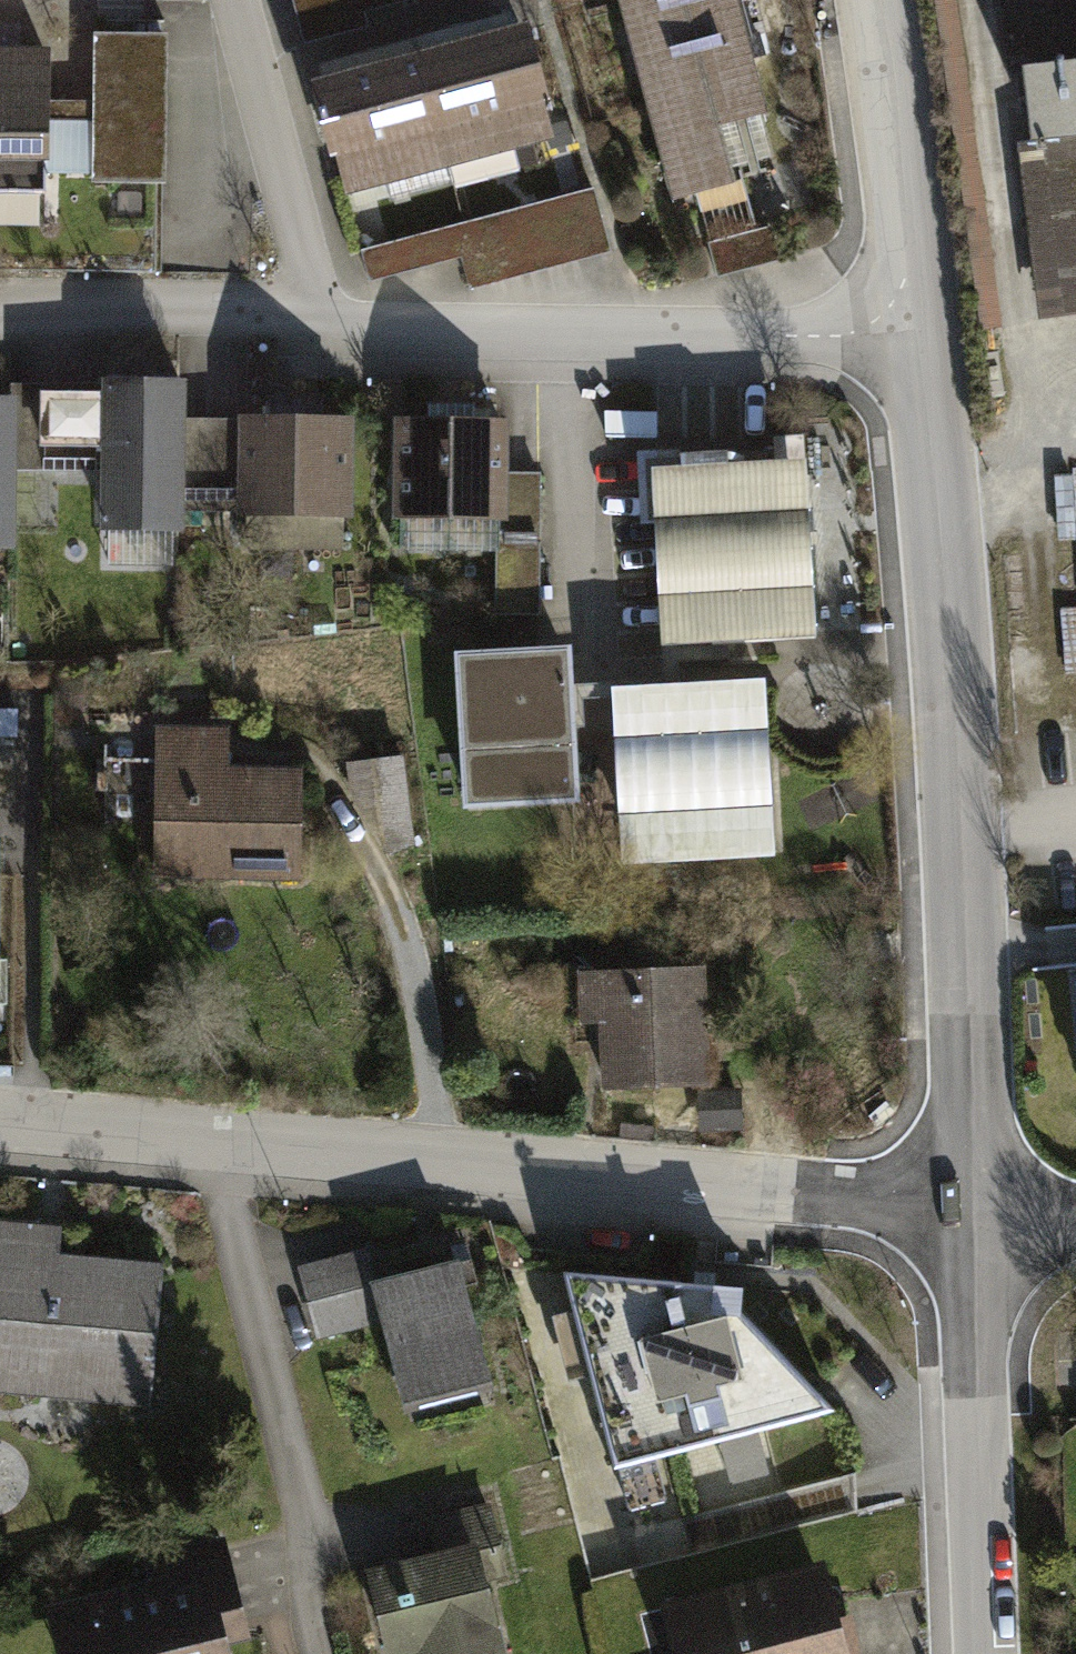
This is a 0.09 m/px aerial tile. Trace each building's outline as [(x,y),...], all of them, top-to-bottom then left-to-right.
[(307,37),(370,25),(365,0),(300,0),(307,37)] [(659,169),(757,145),(720,0),(616,0),(659,169)] [(1030,326),(1075,320),(1075,0),(987,0),(1030,326)] [(0,25),(0,229),(37,229),(40,52),(9,52),(9,25),(0,25)] [(514,27),(411,55),(443,171),(545,143),(514,27)] [(151,39),(84,40),(86,183),(153,182),(151,39)] [(411,55),(305,84),(336,200),(443,171),(411,55)] [(586,191),(356,252),(364,283),(453,260),(461,291),(602,253),(586,191)] [(194,389),(114,389),(114,406),(26,406),(26,451),(114,452),(114,537),(193,537),(194,389)] [(273,426),(194,425),(194,483),(247,484),(246,519),(361,520),(362,425),(318,425),(319,401),(273,400),(273,426)] [(428,428),(402,427),(400,520),(505,522),(503,615),(542,616),(545,476),(511,476),(512,427),(478,426),(478,404),(429,404),(428,428)] [(0,405),(0,553),(22,553),(24,405),(0,405)] [(815,467),(665,476),(676,651),(827,642),(815,467)] [(579,651),(467,656),(474,810),(586,805),(579,651)] [(782,687),(625,695),(634,868),(790,860),(782,687)] [(233,730),(169,729),(167,879),(299,881),(301,773),(232,772),(233,730)] [(406,758),(352,766),(357,798),(395,852),(417,839),(406,758)] [(122,803),(152,808),(159,768),(128,763),(122,803)] [(709,974),(587,980),(589,1021),(610,1020),(614,1091),(715,1086),(709,974)] [(1063,987),(1074,1092),(1075,1092),(1075,985),(1063,987)] [(744,1094),(702,1094),(703,1130),(745,1130),(744,1094)] [(0,1214),(0,1383),(146,1396),(158,1259),(57,1250),(60,1220),(0,1214)] [(363,1246),(305,1263),(325,1330),(383,1313),(410,1405),(493,1382),(455,1249),(371,1273),(363,1246)] [(718,1275),(566,1258),(630,1500),(662,1491),(649,1443),(722,1424),(733,1469),(763,1461),(751,1415),(832,1394),(718,1275)] [(376,1565),(393,1636),(424,1629),(430,1653),(499,1653),(471,1541),(498,1534),(488,1501),(430,1515),(439,1549),(376,1565)] [(49,1606),(61,1653),(232,1653),(217,1596),(240,1590),(224,1530),(145,1550),(153,1579),(49,1606)] [(666,1599),(680,1653),(842,1653),(817,1559),(666,1599)] [(395,1653),(425,1653),(422,1643),(394,1649),(395,1653)]
